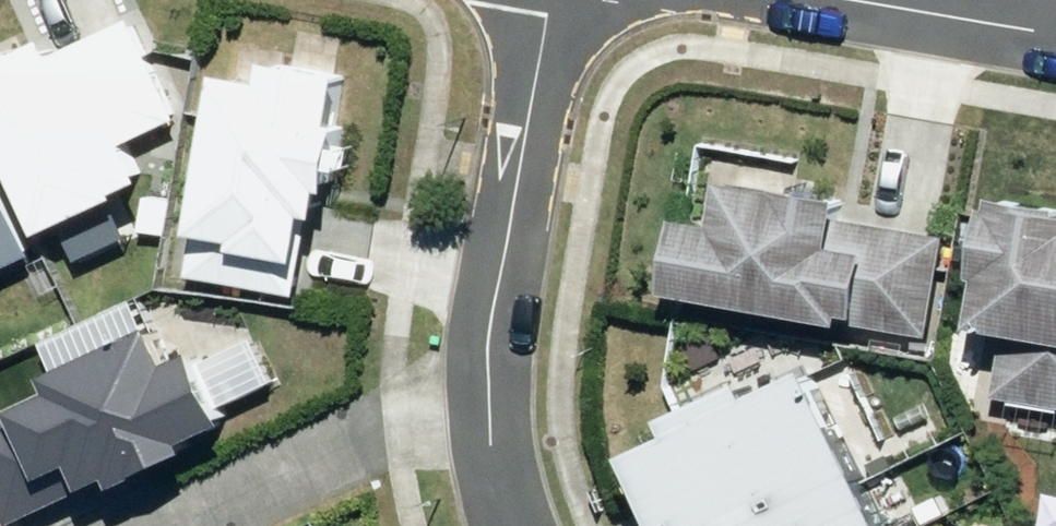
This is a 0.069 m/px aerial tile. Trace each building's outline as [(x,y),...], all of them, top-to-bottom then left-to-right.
[(0,61),(0,103),(51,217),(155,170),(137,132),(188,109),(143,10),(92,33),(88,22),(0,61)] [(273,70),(231,63),(196,264),(303,283),(317,201),(332,204),(356,66),(276,52),(273,70)] [(48,242),(0,137),(0,264),(48,242)] [(662,187),(648,271),(931,319),(949,216),(824,194),(827,176),(706,156),(699,193),(662,187)] [(988,313),(1021,318),(1011,385),(1055,391),(1055,205),(1004,198),(988,313)] [(0,409),(0,478),(18,517),(127,466),(130,474),(205,439),(201,431),(237,415),(204,345),(184,355),(166,316),(62,365),(68,377),(0,409)] [(826,354),(783,374),(773,354),(683,396),(693,417),(639,442),(671,511),(694,500),(706,525),(907,525),(826,354)]
